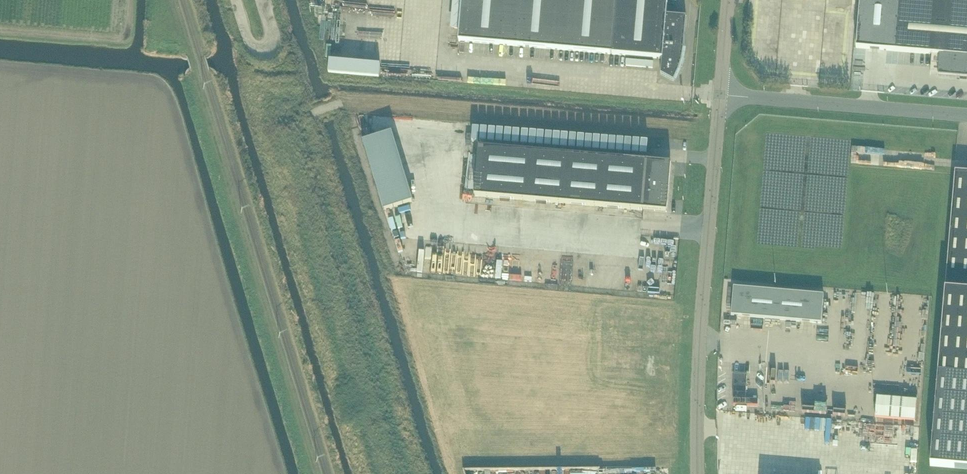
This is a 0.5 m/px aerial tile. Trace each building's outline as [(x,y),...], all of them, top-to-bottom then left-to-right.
[(318,13),(337,13),(338,0),(318,0),(318,13)] [(372,9),(391,8),(391,0),(372,0),(372,9)] [(459,42),(612,55),(615,55),(617,55),(637,57),(642,57),(644,58),(652,58),(663,59),(661,75),(667,78),(674,82),(675,80),(676,77),(677,75),(678,73),(679,71),(680,68),(682,61),(683,59),(683,57),(683,56),(683,54),(684,52),(684,51),(684,50),(687,17),(667,16),(667,12),(667,11),(668,0),(463,0),(460,31),(459,42)] [(856,48),(893,51),(894,51),(940,55),(939,76),(966,79),(966,0),(860,0),(856,48)] [(386,76),(387,63),(375,62),(375,55),(335,51),(333,72),(386,76)] [(832,67),(842,68),(843,59),(833,58),(832,67)] [(421,202),(401,132),(371,140),(391,210),(421,202)] [(538,153),(480,148),(476,197),(644,211),(644,209),(666,211),(669,166),(648,164),(648,162),(538,153)] [(966,377),(966,173),(955,172),(938,374),(966,377)] [(391,211),(394,220),(400,218),(397,209),(391,211)] [(396,234),(397,240),(419,237),(418,231),(396,234)] [(669,249),(669,240),(650,239),(649,248),(669,249)] [(438,252),(439,247),(428,244),(427,250),(438,252)] [(489,258),(490,249),(478,248),(478,257),(489,258)] [(421,269),(432,269),(433,255),(421,255),(421,269)] [(678,270),(679,260),(652,258),(652,264),(661,265),(660,275),(666,275),(667,269),(678,270)] [(520,259),(519,270),(529,271),(530,260),(520,259)] [(766,283),(766,297),(775,298),(776,283),(766,283)] [(739,310),(751,310),(752,285),(740,285),(739,310)] [(779,300),(779,307),(790,307),(790,299),(779,300)] [(776,315),(776,304),(764,304),(764,316),(776,315)] [(938,374),(931,466),(966,469),(966,377),(938,374)] [(877,398),(875,418),(915,421),(917,401),(877,398)]
